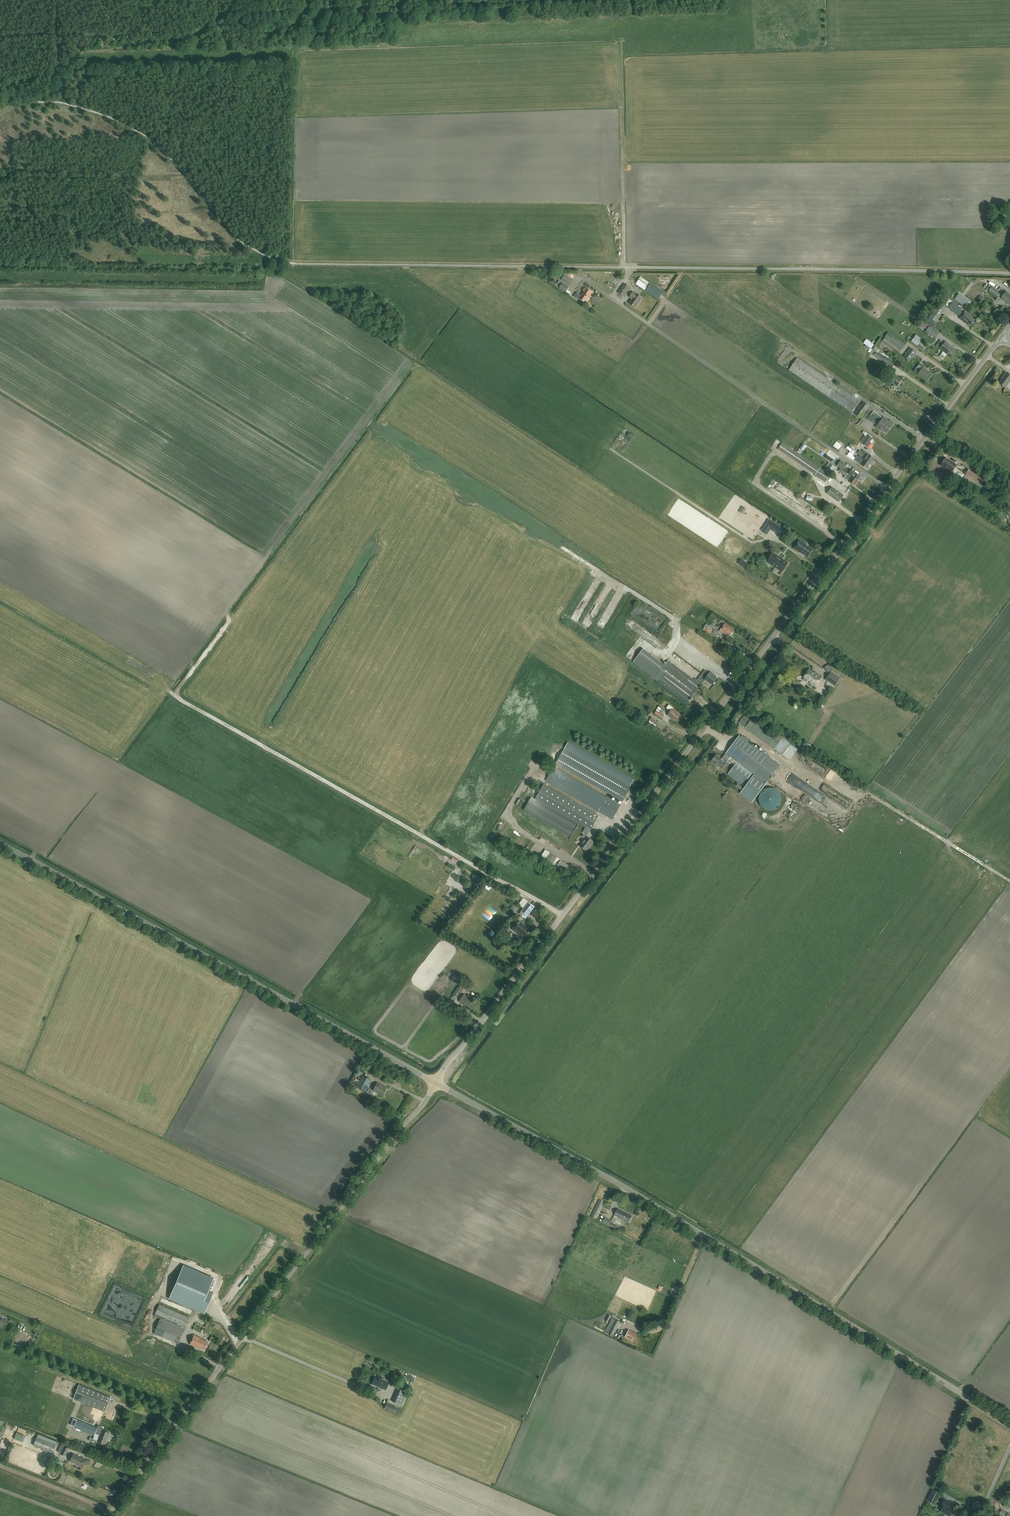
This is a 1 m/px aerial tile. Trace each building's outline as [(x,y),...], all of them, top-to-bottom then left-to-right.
[(570,279),(564,275),(561,280),(567,283),(570,279)] [(650,284),(640,277),(636,283),(646,290),(650,284)] [(966,281),(963,284),(968,289),(971,285),(966,281)] [(569,287),(563,283),(559,289),(565,293),(569,287)] [(630,288),(624,284),(618,293),(624,297),(630,288)] [(989,285),(986,289),(988,291),(998,299),(999,297),(1008,304),(1009,302),(1009,295),(1005,292),(1003,295),(991,286),(991,287),(989,285)] [(585,289),(584,288),(583,290),(584,291),(581,296),(577,293),(574,297),(579,300),(579,299),(585,303),(592,293),(586,288),(585,289)] [(635,295),(633,293),(630,297),(633,299),(629,304),(635,308),(642,299),(636,295),(635,295)] [(952,302),(948,299),(944,305),(957,315),(958,314),(961,317),(960,318),(967,324),(968,324),(970,326),(975,320),(970,316),(971,316),(965,312),(963,314),(960,311),(962,309),(952,302)] [(936,307),(925,322),(933,328),(936,324),(933,322),(941,311),(936,307)] [(933,328),(925,322),(922,320),(919,324),(926,330),(926,331),(935,338),(939,333),(933,328)] [(906,345),(888,332),(885,337),(883,341),(899,353),(906,345)] [(951,351),(953,348),(946,342),(943,346),(942,345),(943,342),(941,340),(937,346),(941,349),(940,349),(943,351),(942,354),(945,357),(947,355),(948,355),(949,353),(950,354),(952,352),(951,351)] [(889,357),(875,347),(873,350),(880,355),(881,355),(887,359),(889,357)] [(917,353),(910,347),(903,356),(910,361),(917,353)] [(894,365),(872,350),(870,353),(891,369),(894,365)] [(859,401),(797,358),(789,370),(852,412),(853,411),(855,413),(854,414),(861,418),(864,414),(867,416),(869,413),(866,411),(870,406),(863,401),(857,410),(854,408),(859,401)] [(924,367),(920,363),(914,371),(918,375),(927,382),(932,374),(923,368),(924,367)] [(999,383),(1005,388),(1009,382),(1009,377),(1006,373),(1003,377),(1004,377),(999,383)] [(902,380),(894,374),(889,381),(897,387),(902,380)] [(874,412),(871,416),(877,420),(889,429),(892,425),(894,423),(890,420),(889,422),(883,417),(883,419),(874,412)] [(877,420),(871,416),(868,419),(877,426),(876,427),(880,430),(881,429),(886,434),(889,429),(877,420)] [(860,424),(865,427),(869,421),(864,418),(860,424)] [(873,439),(869,435),(866,438),(864,437),(860,442),(867,447),(873,439)] [(840,450),(843,445),(838,441),(834,446),(840,450)] [(819,468),(782,443),(778,449),(816,475),(815,475),(826,483),(831,476),(829,474),(835,467),(830,464),(824,471),(820,468),(819,468)] [(855,452),(847,446),(846,448),(850,451),(849,453),(852,455),(855,452)] [(860,456),(871,464),(875,458),(863,450),(862,452),(860,451),(857,454),(860,456)] [(828,457),(834,463),(838,459),(832,453),(828,457)] [(871,464),(860,456),(856,461),(867,469),(871,464)] [(957,466),(946,458),(941,465),(952,473),(952,474),(961,481),(960,482),(975,493),(981,485),(966,475),(965,476),(955,469),(957,466)] [(840,469),(858,482),(861,477),(852,470),(848,475),(847,474),(842,470),(846,465),(840,461),(837,466),(840,469)] [(855,486),(858,482),(840,469),(838,471),(845,477),(844,478),(855,486)] [(844,496),(832,487),(827,494),(839,502),(844,496)] [(745,514),(748,507),(743,504),(740,511),(745,514)] [(766,531),(764,532),(768,535),(772,529),(783,537),(787,532),(772,522),(770,524),(771,524),(770,525),(770,524),(769,526),(769,527),(768,528),(767,528),(766,530),(767,530),(766,531)] [(806,544),(799,540),(794,548),(800,553),(801,552),(807,557),(812,550),(805,545),(806,544)] [(797,561),(799,557),(790,551),(787,556),(797,561)] [(787,563),(773,553),(767,562),(782,571),(787,563)] [(605,628),(614,607),(610,605),(601,626),(605,628)] [(633,626),(652,644),(656,639),(658,641),(659,640),(647,628),(645,631),(636,622),(633,626)] [(734,630),(724,624),(719,631),(729,638),(734,630)] [(715,628),(709,625),(708,626),(706,625),(702,631),(715,638),(719,632),(714,629),(715,628)] [(633,663),(654,679),(687,703),(705,679),(712,685),(717,679),(715,678),(716,676),(710,672),(709,674),(705,671),(711,663),(692,649),(684,659),(675,652),(669,659),(688,674),(687,676),(668,661),(665,665),(644,649),(633,663)] [(814,674),(809,670),(804,678),(812,683),(811,684),(816,687),(822,677),(815,673),(814,674)] [(831,673),(826,680),(835,687),(840,679),(831,673)] [(673,708),(669,705),(666,708),(670,711),(667,715),(675,721),(680,714),(673,709),(673,708)] [(660,708),(658,706),(656,710),(656,711),(654,714),(661,719),(664,716),(658,711),(660,708)] [(751,720),(744,715),(738,723),(782,755),(791,744),(754,716),(751,720)] [(658,722),(652,718),(647,724),(654,728),(658,722)] [(728,774),(745,786),(740,793),(751,802),(779,766),(740,736),(721,760),(716,755),(711,761),(722,769),(727,763),(726,763),(730,757),(737,762),(728,774)] [(791,744),(783,755),(791,760),(798,750),(791,744)] [(631,788),(564,749),(556,764),(622,802),(631,788)] [(517,765),(522,760),(517,754),(515,756),(513,754),(510,757),(517,765)] [(620,806),(554,767),(546,781),(612,820),(613,818),(614,819),(615,816),(614,816),(620,806)] [(598,816),(542,785),(534,800),(584,828),(582,833),(587,835),(590,830),(598,816)] [(759,799),(759,800),(759,801),(759,802),(759,803),(760,803),(760,804),(760,805),(761,805),(761,806),(762,807),(763,808),(764,809),(765,809),(766,810),(767,810),(768,810),(769,810),(770,810),(771,810),(772,810),(773,810),(774,810),(775,810),(775,809),(776,809),(777,808),(778,808),(778,807),(779,807),(779,806),(780,806),(780,805),(780,804),(781,803),(781,802),(781,801),(781,800),(781,799),(781,798),(781,797),(781,796),(781,795),(780,795),(780,794),(780,793),(779,793),(779,792),(778,791),(777,791),(777,790),(776,790),(776,789),(775,789),(774,789),(774,788),(773,788),(772,788),(771,788),(770,788),(769,788),(768,788),(767,788),(766,789),(765,789),(764,789),(764,790),(763,790),(763,791),(762,791),(762,792),(761,792),(761,793),(760,794),(760,795),(759,796),(759,797),(759,798),(759,799)] [(782,827),(788,821),(783,816),(778,821),(780,822),(778,824),(782,827)] [(587,837),(583,834),(582,837),(585,839),(580,846),(586,851),(593,842),(587,837)] [(573,868),(550,853),(545,860),(569,875),(573,868)] [(457,868),(461,860),(453,857),(449,865),(457,868)] [(481,882),(483,878),(475,873),(473,878),(481,882)] [(452,887),(447,895),(450,897),(453,892),(458,895),(460,892),(452,887)] [(535,907),(528,902),(519,914),(526,919),(535,907)] [(511,909),(515,913),(520,907),(516,904),(511,909)] [(524,924),(519,921),(512,929),(520,935),(520,934),(524,937),(530,930),(524,925),(524,924)] [(528,944),(524,948),(529,953),(532,950),(528,944)] [(459,977),(455,974),(450,980),(455,983),(459,977)] [(464,988),(460,985),(453,995),(457,998),(464,988)] [(467,996),(464,994),(459,1001),(467,1007),(473,998),(468,995),(467,996)] [(372,1081),(362,1076),(356,1086),(366,1092),(372,1081)] [(387,1087),(377,1082),(373,1090),(382,1095),(387,1087)] [(603,1201),(599,1199),(591,1217),(595,1219),(603,1201)] [(632,1216),(618,1208),(614,1215),(623,1219),(623,1220),(628,1222),(632,1216)] [(611,1221),(605,1218),(603,1222),(618,1230),(619,1227),(610,1223),(611,1221)] [(286,1249),(290,1244),(286,1240),(281,1246),(286,1249)] [(205,1301),(214,1276),(183,1265),(170,1300),(206,1313),(210,1302),(205,1301)] [(190,1318),(160,1304),(156,1314),(162,1317),(154,1334),(178,1344),(190,1318)] [(620,1322),(616,1319),(609,1332),(611,1333),(610,1335),(613,1337),(620,1322)] [(207,1328),(196,1323),(193,1330),(204,1335),(207,1328)] [(637,1334),(628,1330),(625,1337),(633,1341),(637,1334)] [(202,1339),(194,1335),(190,1345),(195,1347),(196,1346),(205,1350),(208,1342),(202,1340),(202,1339)] [(381,1376),(379,1375),(377,1376),(377,1377),(375,1377),(372,1384),(379,1386),(378,1387),(382,1388),(385,1389),(388,1382),(381,1379),(382,1378),(381,1376)] [(398,1380),(392,1378),(389,1385),(394,1387),(398,1380)] [(110,1397),(78,1385),(73,1399),(105,1412),(110,1397)] [(403,1391),(398,1388),(392,1401),(401,1405),(406,1393),(403,1391)] [(397,1407),(387,1403),(384,1409),(394,1413),(397,1407)] [(97,1428),(73,1419),(71,1425),(74,1426),(73,1427),(94,1436),(95,1434),(99,1435),(97,1441),(104,1444),(109,1433),(102,1430),(101,1431),(97,1429),(97,1428)] [(15,1438),(22,1440),(24,1435),(17,1432),(15,1438)] [(57,1442),(45,1436),(43,1440),(37,1437),(34,1445),(53,1453),(57,1442)] [(64,1445),(61,1444),(57,1452),(61,1453),(60,1454),(65,1456),(69,1448),(64,1446),(64,1445)] [(83,1460),(73,1455),(70,1461),(80,1466),(83,1460)] [(940,1491),(933,1488),(927,1500),(934,1503),(940,1491)] [(951,1501),(944,1498),(941,1504),(943,1504),(940,1511),(949,1515),(953,1508),(949,1506),(951,1501)]
